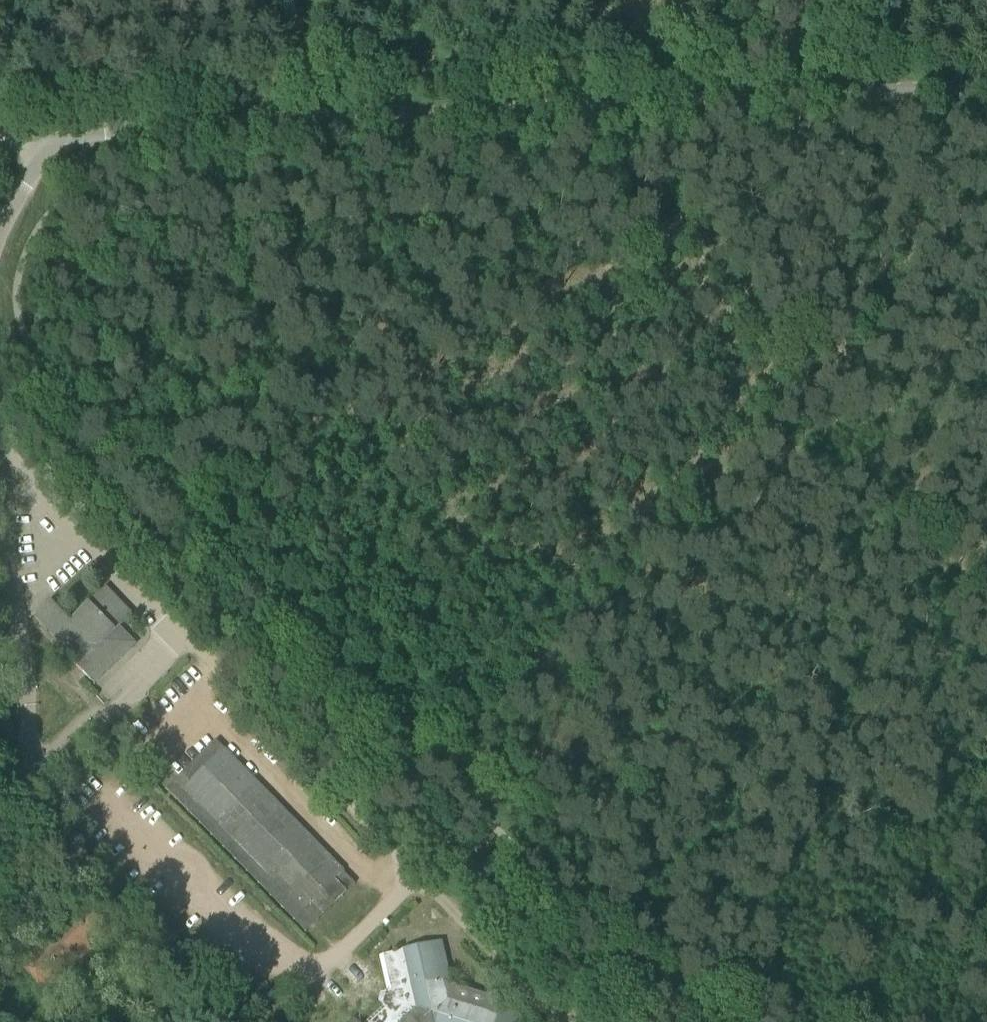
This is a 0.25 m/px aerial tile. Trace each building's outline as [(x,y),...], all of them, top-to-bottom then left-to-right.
[(63,647),(60,650),(89,681),(113,657),(105,649),(123,632),(119,628),(131,616),(105,589),(70,622),(51,602),(35,617),(63,647)] [(167,790),(307,933),(356,885),(343,873),(224,750),(217,742),(167,790)] [(502,1001),(447,984),(438,944),(379,957),(387,993),(380,994),(378,1002),(383,1007),(367,1021),(520,1021),(521,1020),(498,1013),(502,1001)]
